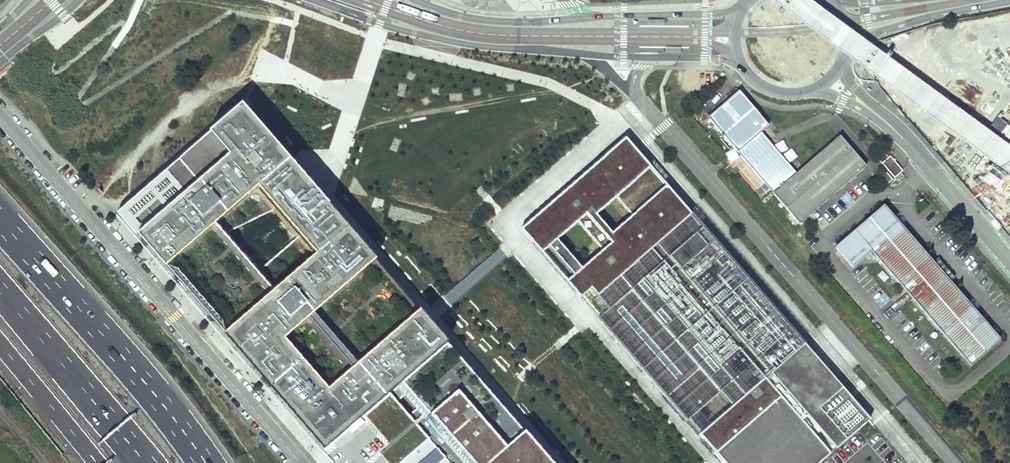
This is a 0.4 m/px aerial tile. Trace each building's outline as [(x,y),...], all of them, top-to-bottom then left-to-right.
[(773,195),(796,175),(761,134),(767,128),(738,93),(706,120),(736,155),(738,154),(773,195)] [(393,282),(241,107),(238,109),(236,111),(287,171),(387,287),(390,285),(393,282)] [(236,111),(116,214),(322,452),(396,388),(442,349),(447,345),(393,282),(390,285),(387,287),(287,171),(236,111)] [(796,175),(773,195),(771,196),(798,227),(865,170),(839,139),(796,175)] [(837,387),(805,353),(810,349),(630,142),(599,169),(606,176),(542,232),(578,273),(583,269),(561,244),(587,221),(612,250),(586,272),(581,276),(596,293),(613,313),(602,322),(692,425),(725,396),(737,410),(704,439),(725,462),(830,462),(836,458),(770,383),(776,378),(842,453),(875,425),(841,384),(837,387)] [(893,177),(902,170),(889,155),(880,163),(893,177)] [(606,176),(599,169),(525,234),(585,302),(596,293),(581,276),(586,272),(583,269),(578,273),(542,232),(606,176)] [(884,186),(892,179),(885,171),(877,178),(884,186)] [(933,265),(883,208),(835,250),(852,269),(872,252),(919,307),(941,331),(971,366),(999,341),(949,284),(953,280),(937,261),(933,265)] [(596,293),(585,302),(602,322),(613,313),(596,293)] [(447,345),(442,349),(396,388),(322,452),(331,462),(549,462),(447,345)] [(841,384),(810,349),(805,353),(837,387),(841,384)]
